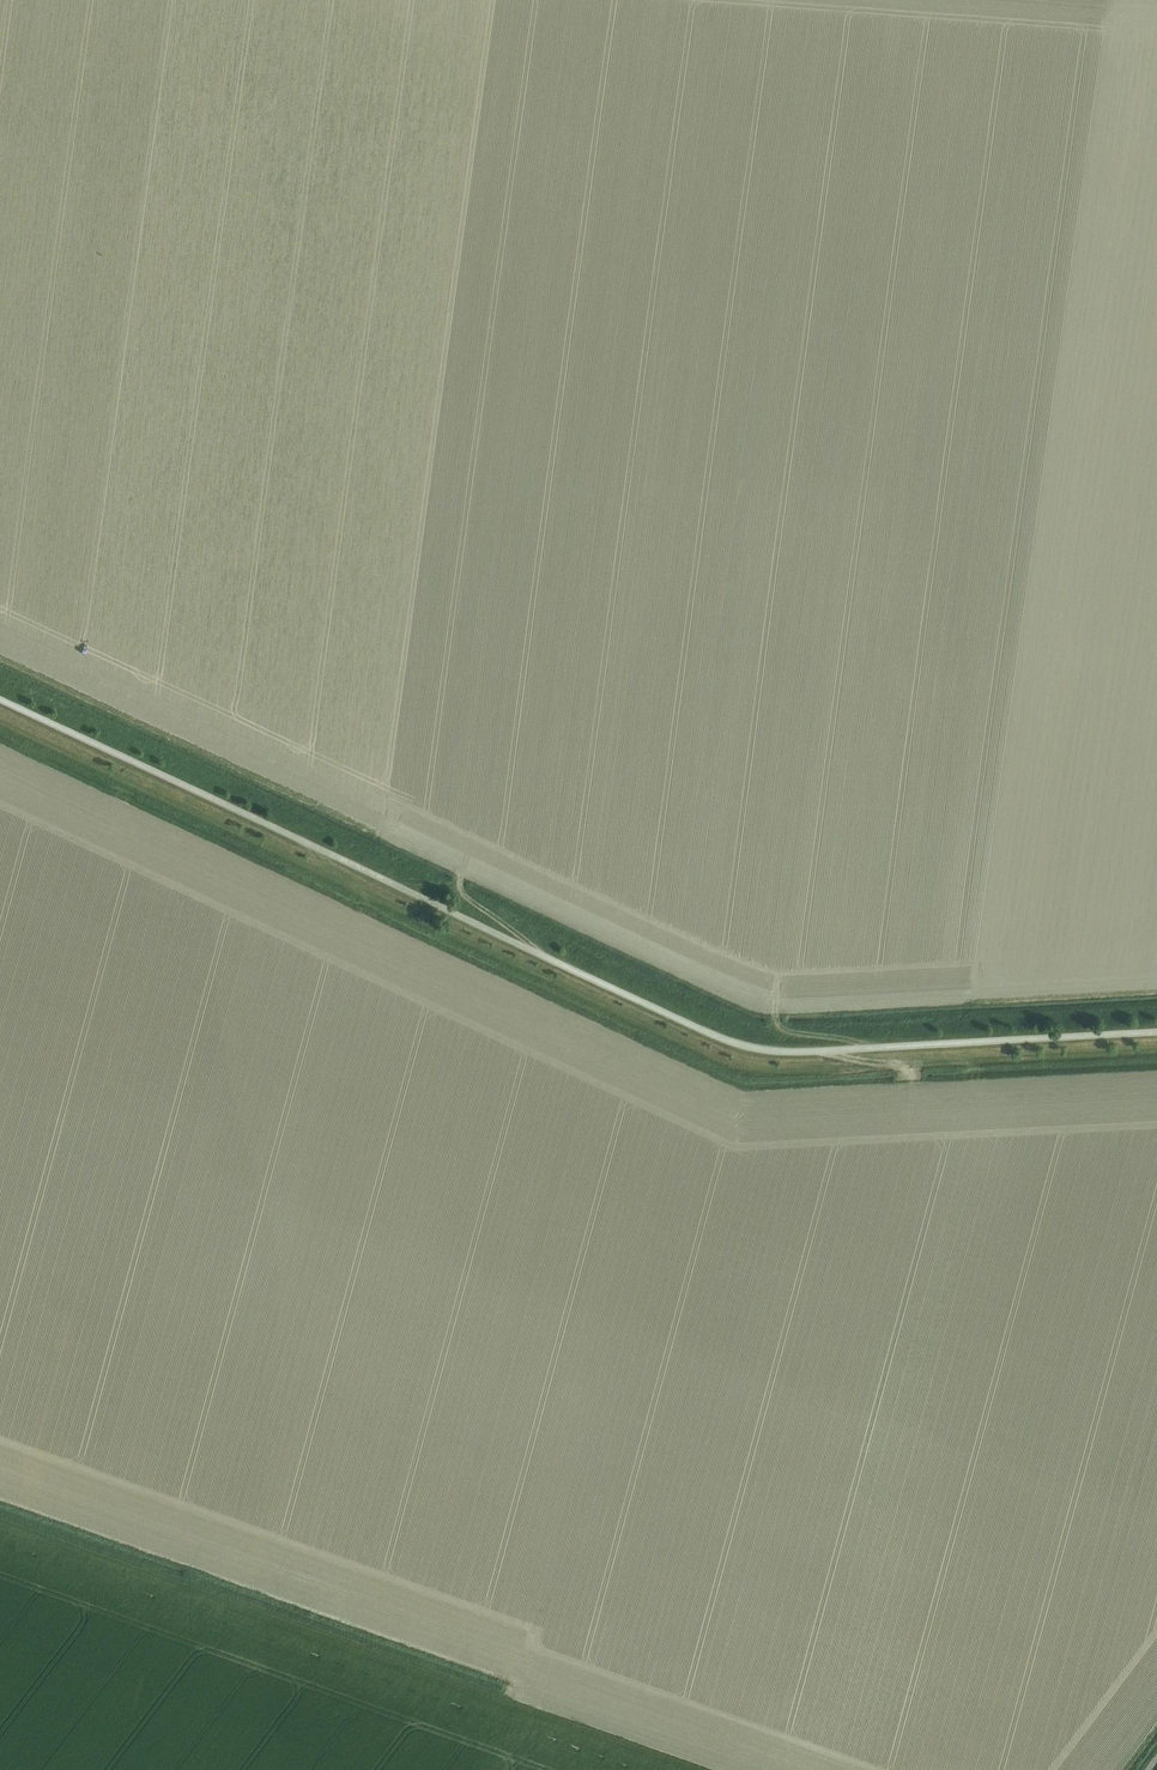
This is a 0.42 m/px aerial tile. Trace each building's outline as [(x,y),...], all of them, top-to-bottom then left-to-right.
[(475,880),(471,884),(478,891),(482,887),(475,880)]
